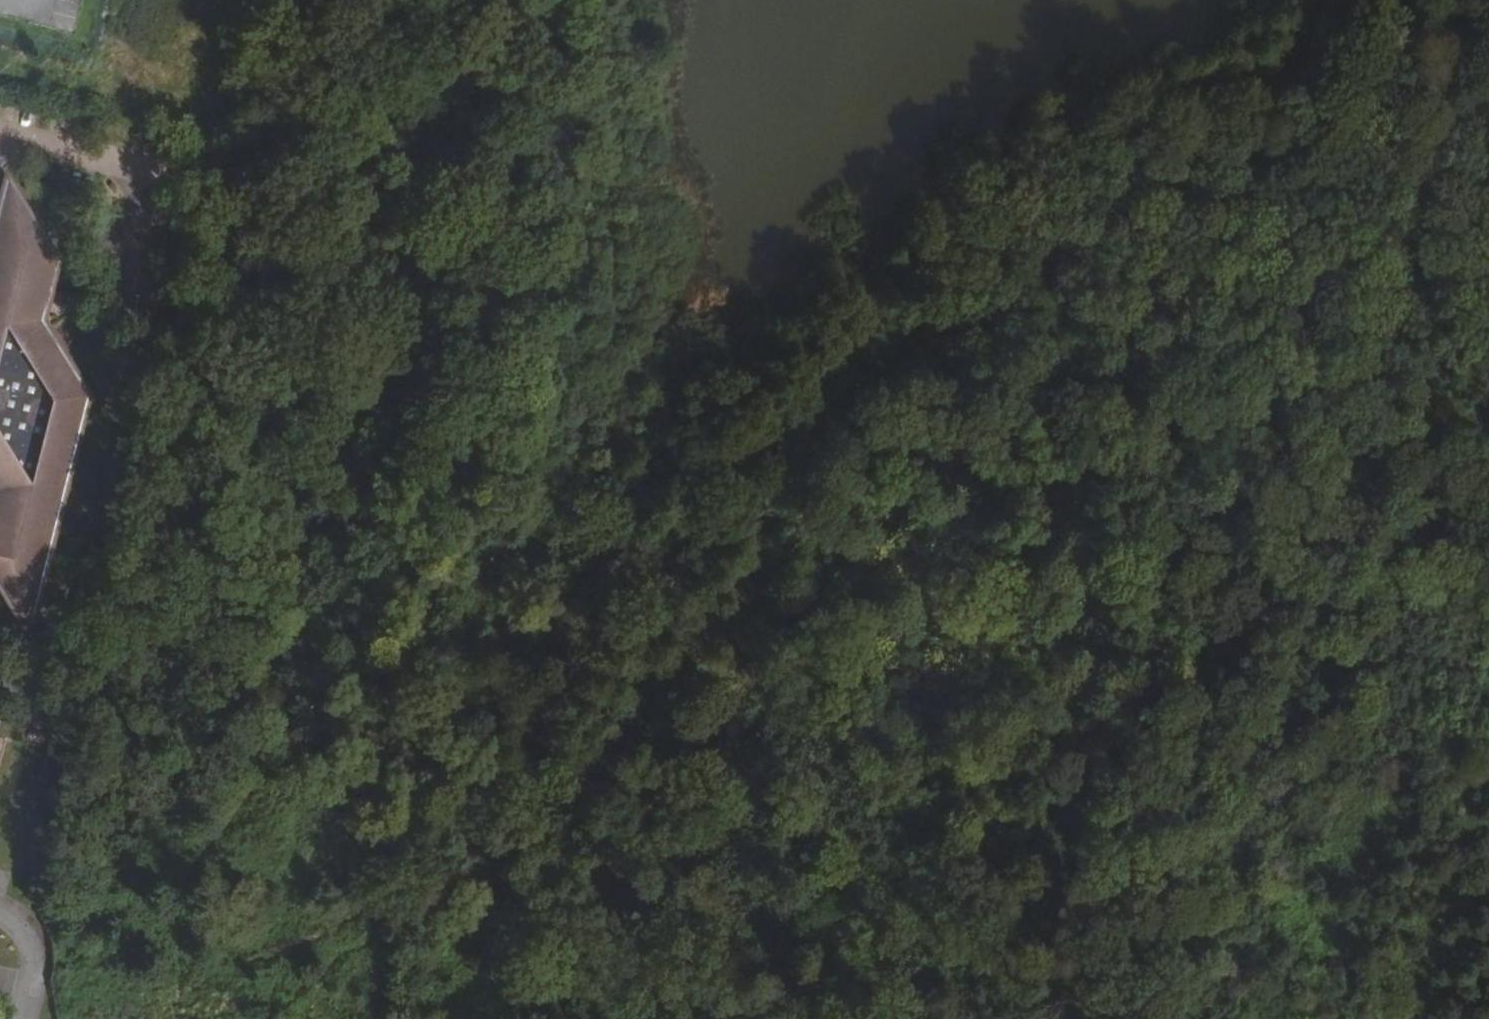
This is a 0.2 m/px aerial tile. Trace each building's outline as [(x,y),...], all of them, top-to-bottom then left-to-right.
[(27,645),(93,399),(44,324),(60,264),(4,171),(0,187),(0,600),(27,645)]
